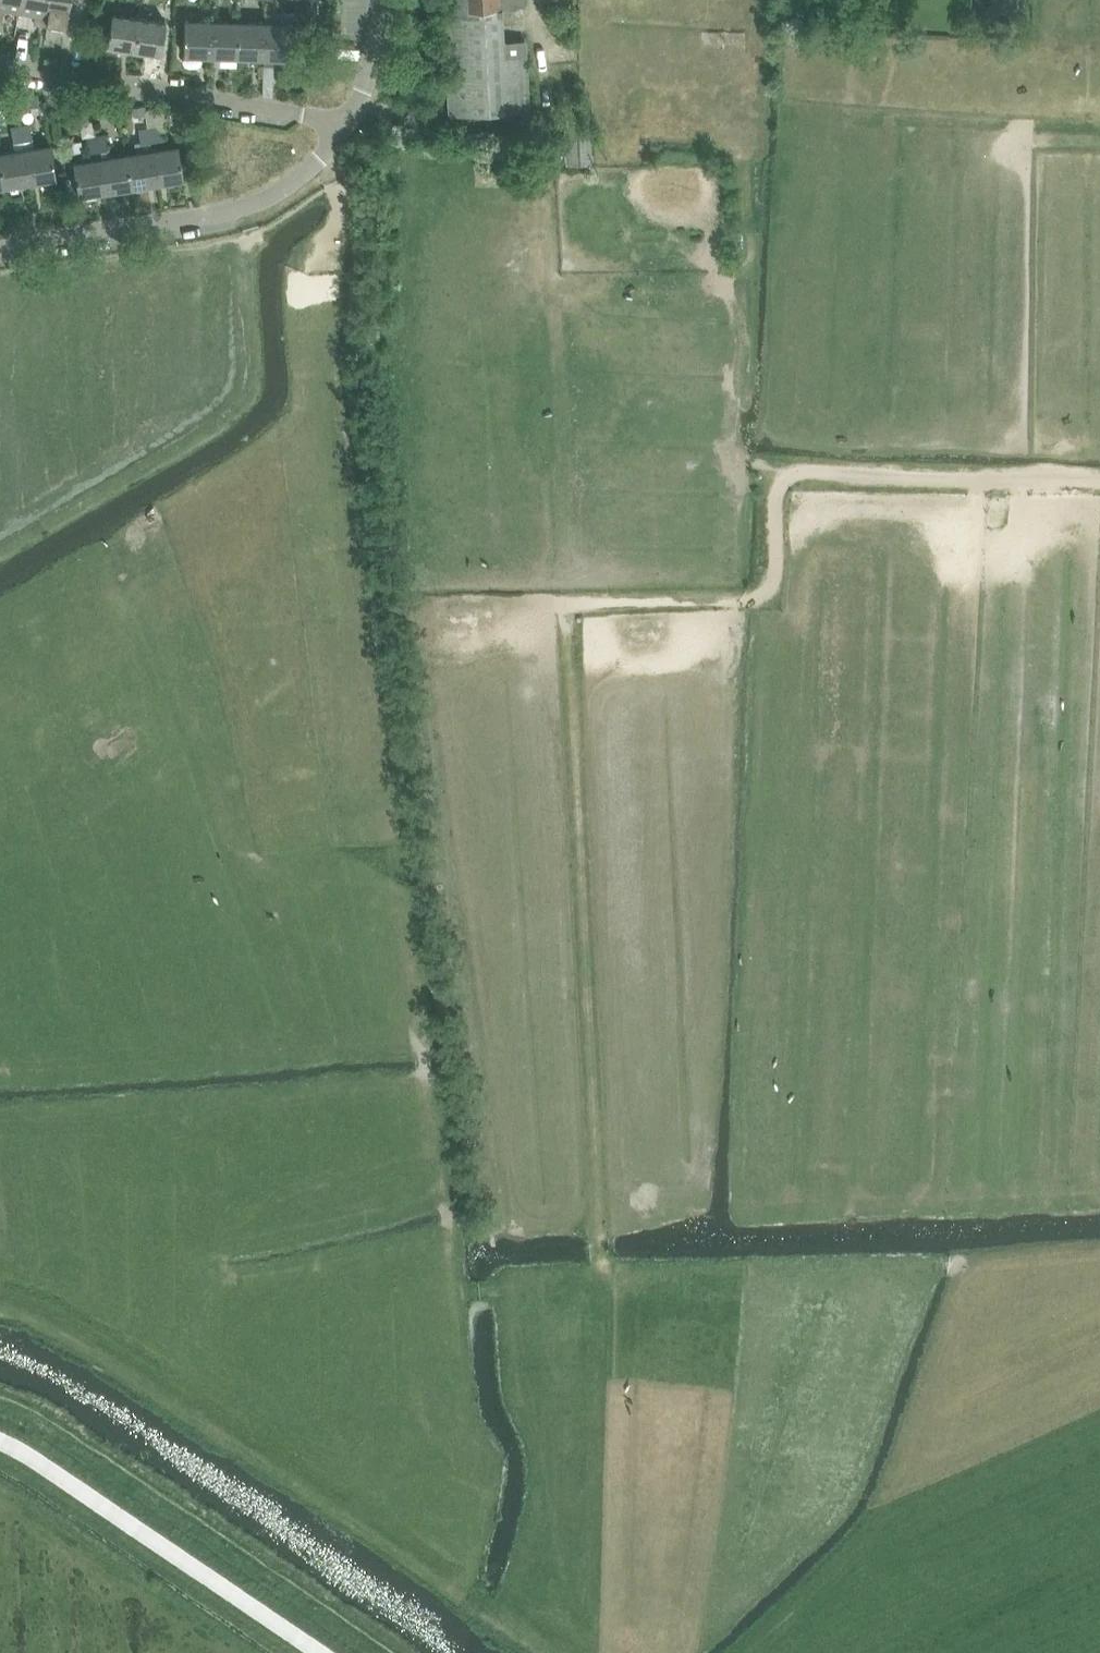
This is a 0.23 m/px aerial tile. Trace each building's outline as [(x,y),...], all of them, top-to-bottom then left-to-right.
[(19,12),(21,0),(0,0),(0,15),(2,16),(4,10),(19,12)] [(41,22),(45,0),(21,0),(19,12),(34,15),(33,21),(41,22)] [(41,22),(65,26),(69,0),(45,0),(41,22)] [(448,116),(507,113),(529,111),(525,39),(503,40),(501,7),(525,6),(525,0),(443,0),(448,116)] [(1016,10),(1017,0),(973,0),(972,7),(1016,10)] [(107,45),(133,49),(138,18),(112,13),(107,45)] [(133,49),(107,45),(107,50),(145,55),(146,51),(160,53),(165,22),(138,18),(133,49)] [(183,55),(210,56),(211,21),(184,21),(183,55)] [(210,56),(237,56),(237,22),(211,21),(210,56)] [(237,56),(263,57),(264,23),(237,22),(237,56)] [(264,23),(263,57),(290,58),(291,23),(264,23)] [(589,127),(579,127),(577,93),(561,94),(562,117),(564,117),(565,128),(562,128),(565,164),(591,162),(589,127)] [(16,98),(17,108),(38,105),(37,95),(16,98)] [(137,106),(131,107),(133,117),(145,115),(144,109),(143,105),(137,106)] [(26,167),(29,182),(55,178),(53,163),(50,144),(34,146),(33,143),(30,125),(19,127),(23,148),(26,167)] [(156,126),(147,127),(149,139),(158,138),(157,130),(156,126)] [(0,152),(0,167),(1,171),(3,186),(29,182),(26,167),(23,148),(19,127),(11,128),(14,145),(15,149),(0,152)] [(137,129),(139,141),(149,139),(147,127),(137,129)] [(104,132),(95,134),(99,156),(106,155),(105,149),(107,148),(104,132)] [(501,157),(518,159),(520,133),(502,132),(501,157)] [(99,156),(95,134),(86,135),(90,158),(99,156)] [(134,152),(125,154),(130,187),(156,183),(151,150),(149,139),(139,141),(133,142),(134,152)] [(151,150),(156,183),(183,179),(178,146),(160,148),(151,150)] [(125,154),(99,158),(104,191),(130,187),(125,154)] [(104,191),(99,158),(72,162),(78,196),(104,191)]
